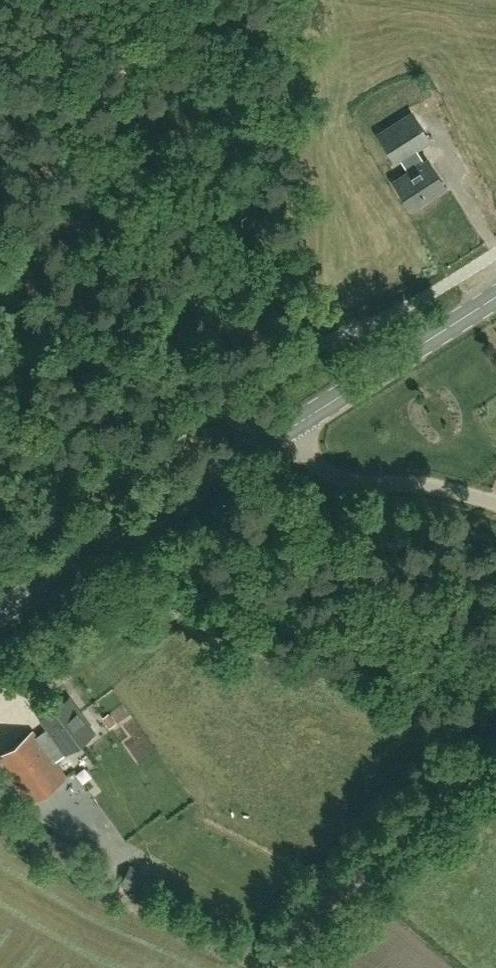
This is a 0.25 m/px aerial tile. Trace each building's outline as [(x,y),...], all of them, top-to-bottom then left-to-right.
[(433,189),(443,183),(428,160),(424,162),(416,149),(430,140),(413,113),(379,135),(396,162),(400,159),(409,172),(394,182),(412,209),(436,193),(433,189)] [(95,733),(69,698),(42,718),(49,728),(37,737),(33,732),(0,756),(0,762),(30,803),(66,777),(49,753),(61,745),(67,753),(95,733)]
